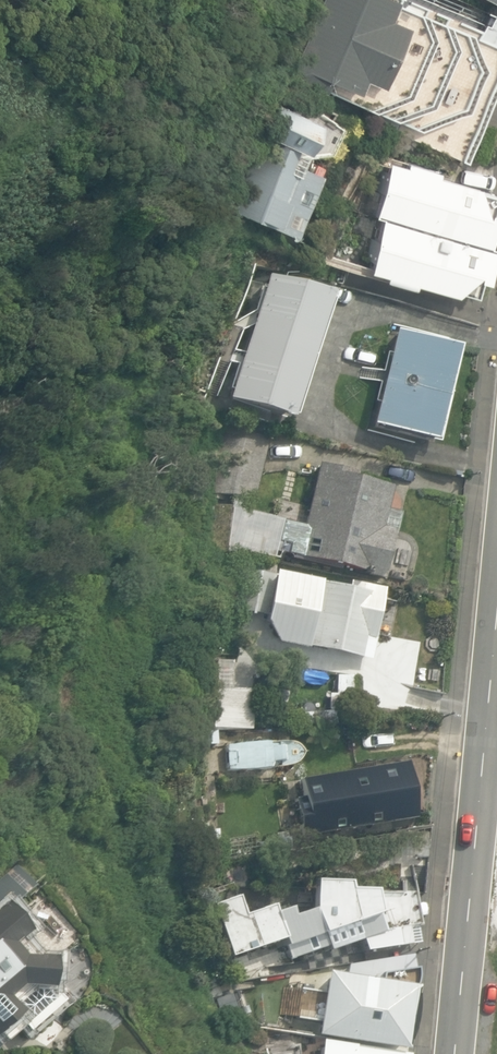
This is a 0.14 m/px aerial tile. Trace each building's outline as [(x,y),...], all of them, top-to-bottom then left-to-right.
[(288,78),(415,127),(398,134),(466,162),(496,85),(496,50),(477,41),(479,35),(396,0),(321,0),(288,78)] [(478,40),(496,47),(496,18),(489,15),(485,27),(483,26),(478,40)] [(230,210),(290,235),(316,173),(290,162),(296,148),(301,150),(322,144),(331,121),(301,104),(275,104),(230,210)] [(384,160),(370,214),(483,243),(491,212),(483,210),(489,190),(431,174),(432,169),(403,161),(402,165),(384,160)] [(489,248),(376,218),(362,269),(378,273),(377,279),(407,288),(409,283),(448,294),(467,290),(471,278),(481,280),(489,248)] [(226,401),(286,421),(326,297),(266,278),(226,401)] [(371,426),(433,442),(457,348),(394,332),(371,426)] [(250,498),(261,452),(231,445),(220,491),(250,498)] [(367,576),(383,579),(401,504),(393,502),(391,509),(387,508),(392,487),(356,479),(358,472),(319,463),(304,526),(284,521),(279,542),(289,545),(287,554),(368,572),(367,576)] [(275,645),(372,662),(385,588),(350,581),(349,589),(272,572),(272,575),(241,570),(234,611),(263,616),(262,622),(275,645)] [(329,711),(352,711),(353,676),(336,675),(336,693),(329,693),(329,711)] [(269,688),(263,712),(274,715),(278,701),(287,703),(289,693),(269,688)] [(212,728),(250,730),(252,691),(214,689),(212,728)] [(301,799),(303,817),(336,814),(334,790),(351,789),(349,764),(361,763),(361,755),(370,754),(368,725),(236,737),(238,761),(252,760),(256,803),(301,799)] [(430,826),(428,809),(391,808),(395,834),(430,826)] [(206,869),(206,885),(222,885),(222,869),(206,869)] [(280,941),(285,960),(323,946),(325,952),(359,940),(363,953),(408,945),(406,928),(420,925),(414,892),(346,887),(347,883),(308,881),(308,910),(291,916),(288,907),(274,911),(271,903),(241,913),(236,896),(209,904),(227,958),(280,941)] [(14,1018),(25,1032),(64,1001),(52,985),(54,957),(36,956),(36,957),(30,957),(19,941),(30,931),(4,900),(0,904),(0,1029),(14,1018)] [(314,1035),(402,1049),(416,967),(411,970),(410,956),(352,964),(350,975),(324,971),(314,1035)] [(320,1041),(318,1053),(406,1053),(320,1041)]
